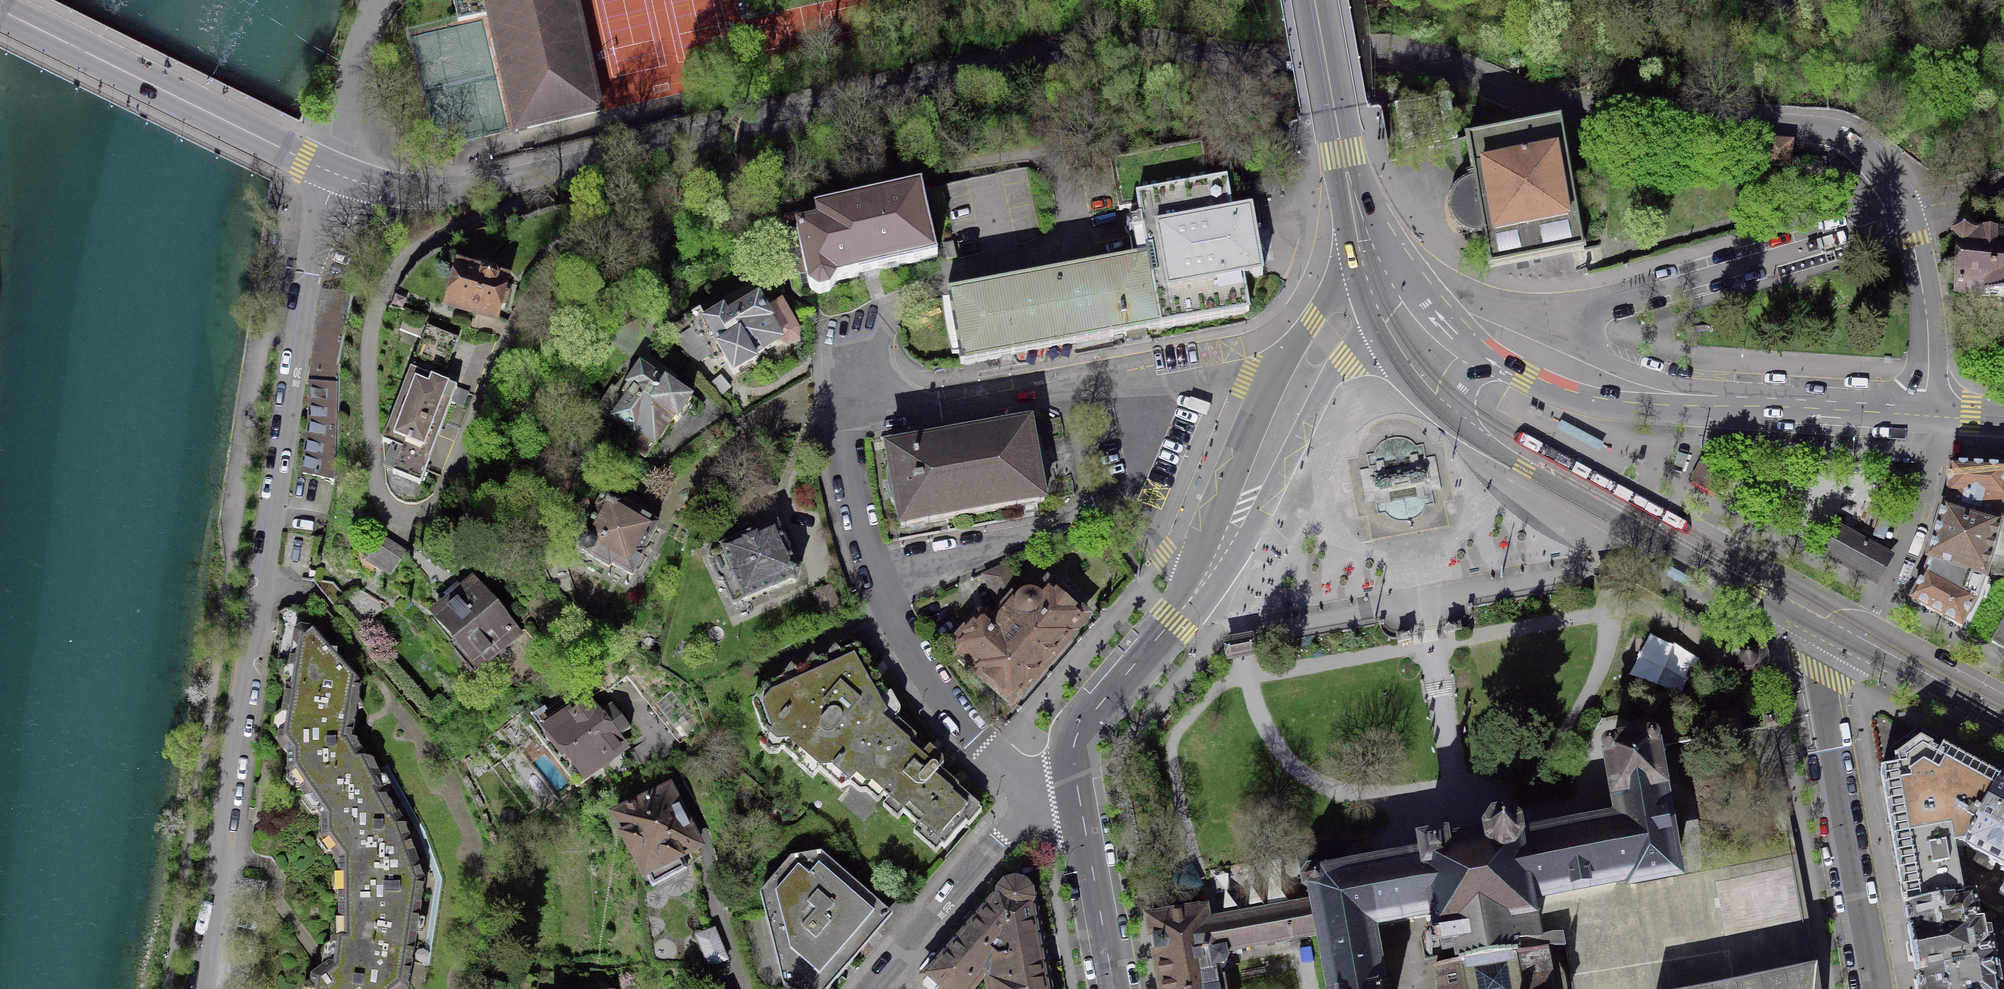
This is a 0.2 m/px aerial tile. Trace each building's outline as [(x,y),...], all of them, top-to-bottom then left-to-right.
[(458,22),(490,15),(491,20),(492,20),(495,33),(494,33),(495,40),(497,39),(500,50),(498,51),(499,57),(500,57),(503,70),(502,71),(504,76),(507,89),(508,94),(511,108),(516,131),(599,112),(594,89),(591,76),(591,75),(590,70),(589,70),(586,57),(587,57),(586,52),(585,52),(582,38),(583,38),(581,32),(580,32),(577,22),(579,21),(577,15),(574,1),(574,0),(453,0),(458,22)] [(1460,190),(1458,192),(1456,195),(1464,200),(1465,208),(1467,217),(1461,223),(1464,226),(1467,228),(1471,229),(1474,230),(1478,230),(1481,230),(1482,233),(1484,233),(1486,246),(1487,251),(1487,255),(1490,269),(1530,262),(1544,259),(1573,254),(1584,252),(1562,127),(1561,125),(1467,142),(1470,157),(1471,165),(1474,179),(1472,179),(1473,183),(1470,184),(1466,185),(1463,187),(1460,190)] [(1791,143),(1769,141),(1767,164),(1790,166),(1790,157),(1791,149),(1791,143)] [(1204,143),(1111,160),(1120,210),(1138,207),(1148,260),(1149,260),(1161,329),(1249,313),(1243,281),(1263,277),(1257,246),(1251,216),(1232,219),(1226,187),(1213,190),(1204,143)] [(841,207),(777,221),(791,285),(802,283),(800,274),(807,273),(810,287),(819,293),(829,290),(835,282),(834,281),(866,273),(937,256),(921,190),(842,209),(841,207)] [(1453,206),(1453,208),(1454,211),(1455,214),(1457,218),(1459,221),(1461,223),(1467,217),(1465,208),(1464,200),(1456,195),(1455,198),(1454,202),(1453,206)] [(1984,235),(1972,234),(1966,228),(1954,238),(1960,245),(1957,296),(1969,297),(1968,313),(2003,315),(2003,236),(1984,235)] [(1148,260),(948,296),(950,304),(943,306),(946,334),(952,359),(960,357),(961,365),(1135,333),(1161,329),(1149,260),(1148,260)] [(460,269),(450,305),(494,317),(500,297),(504,281),(496,279),(496,278),(496,277),(495,275),(495,274),(494,274),(493,273),(492,272),(490,272),(489,272),(488,272),(487,272),(485,273),(484,273),(483,274),(483,275),(460,269)] [(315,340),(342,344),(352,295),(347,294),(322,290),(315,340)] [(685,320),(691,330),(674,340),(693,363),(710,353),(715,360),(723,355),(734,374),(745,368),(755,362),(753,358),(780,341),(788,345),(797,339),(795,329),(780,303),(765,311),(757,298),(726,317),(722,311),(706,321),(700,311),(685,320)] [(647,318),(611,336),(629,348),(647,359),(662,337),(647,318)] [(402,451),(393,475),(420,485),(445,420),(457,388),(442,382),(458,339),(427,327),(383,443),(402,451)] [(338,365),(342,344),(315,340),(312,362),(308,384),(312,384),(337,383),(338,365)] [(655,446),(673,419),(677,421),(691,400),(667,384),(670,380),(672,376),(647,359),(623,394),(612,386),(596,410),(608,418),(608,417),(627,430),(620,441),(645,458),(654,446),(655,446)] [(335,478),(337,383),(312,384),(311,415),(311,424),(303,473),(335,478)] [(1604,443),(1562,421),(1557,430),(1578,441),(1600,452),(1604,443)] [(1030,424),(887,450),(889,465),(888,471),(887,477),(887,484),(888,490),(889,496),(891,501),(894,507),(898,512),(901,527),(1045,501),(1041,480),(1043,480),(1043,481),(1047,481),(1046,477),(1044,477),(1044,475),(1045,475),(1045,471),(1043,471),(1042,471),(1042,470),(1040,462),(1039,453),(1040,452),(1039,452),(1041,451),(1041,448),(1039,448),(1039,446),(1040,446),(1039,442),(1036,442),(1036,444),(1034,444),(1030,424)] [(1677,461),(1675,466),(1683,468),(1686,457),(1679,455),(1677,461)] [(1962,628),(1977,600),(1977,599),(1983,579),(1986,579),(1988,572),(2003,577),(2003,469),(1950,466),(1948,498),(1949,498),(1947,504),(1946,509),(1944,508),(1936,535),(1929,561),(1931,562),(1929,567),(1927,573),(1926,573),(1911,600),(1937,614),(1962,628)] [(583,542),(579,548),(581,554),(587,557),(590,557),(609,567),(611,564),(632,576),(644,554),(642,553),(657,526),(638,516),(638,514),(630,510),(623,506),(624,505),(606,495),(598,509),(600,511),(586,536),(588,537),(586,541),(583,542)] [(791,580),(796,582),(801,569),(796,567),(788,550),(787,550),(776,527),(760,534),(759,531),(749,536),(738,541),(738,542),(711,555),(710,555),(709,555),(709,556),(708,557),(708,558),(708,559),(708,560),(718,580),(718,581),(719,581),(719,582),(720,582),(721,582),(722,582),(723,582),(733,604),(744,599),(744,601),(773,588),(791,580)] [(1839,531),(1827,554),(1870,578),(1877,581),(1889,558),(1839,531)] [(382,536),(366,562),(391,577),(406,552),(394,544),(382,536)] [(1694,580),(1671,567),(1666,575),(1689,588),(1694,580)] [(1014,598),(1001,569),(993,572),(985,576),(998,605),(1014,598)] [(410,653),(392,631),(382,640),(333,583),(326,582),(325,594),(337,607),(336,608),(364,641),(374,633),(381,641),(371,650),(381,660),(390,671),(400,662),(409,673),(406,676),(399,669),(393,675),(430,717),(433,715),(432,714),(441,707),(401,661),(410,653)] [(993,625),(993,624),(994,627),(1042,668),(1045,665),(1042,662),(1053,649),(1056,652),(1071,634),(1070,633),(1084,617),(1080,614),(1086,608),(1064,589),(1057,583),(1052,589),(1048,586),(1038,598),(1036,597),(1034,596),(1032,595),(1030,595),(1028,595),(1026,596),(1024,597),(1022,598),(1021,599),(1019,601),(1018,602),(1017,604),(1017,606),(1012,602),(993,625)] [(452,605),(446,611),(445,618),(450,624),(451,624),(486,665),(502,651),(500,649),(515,637),(474,588),(463,597),(453,606),(452,605)] [(994,627),(993,624),(986,618),(980,619),(958,645),(958,651),(967,659),(977,667),(974,670),(1012,703),(1027,685),(1024,682),(1036,669),(1039,672),(1042,668),(994,627)] [(1992,642),(2003,648),(2003,620),(1992,642)] [(337,674),(345,666),(336,656),(336,652),(332,651),(328,647),(311,628),(300,626),(294,631),(292,642),(297,648),(295,658),(290,657),(288,666),(337,674)] [(1218,652),(1219,659),(1250,654),(1249,646),(1247,638),(1216,644),(1218,652)] [(812,763),(841,788),(848,785),(901,724),(880,705),(887,697),(882,687),(881,687),(881,686),(880,686),(879,686),(878,685),(877,685),(876,685),(875,685),(874,686),(873,686),(872,687),(865,695),(862,693),(860,690),(873,675),(873,674),(873,673),(873,672),(858,646),(766,687),(752,703),(763,731),(799,763),(812,763)] [(285,688),(364,700),(365,690),(355,678),(345,666),(337,674),(288,666),(285,688)] [(383,789),(383,790),(387,788),(373,763),(370,761),(367,761),(362,752),(356,742),(353,742),(355,726),(358,711),(363,706),(364,700),(285,688),(277,743),(283,751),(287,756),(287,772),(300,790),(344,789),(344,790),(383,789)] [(579,695),(547,720),(556,730),(555,731),(587,771),(604,758),(604,759),(620,747),(599,721),(579,695)] [(1767,723),(1769,731),(1774,730),(1777,730),(1774,715),(1766,717),(1767,722),(1767,723)] [(1817,970),(1796,850),(1774,730),(1769,731),(1767,723),(1742,728),(1795,850),(1675,871),(1676,875),(1633,883),(1632,878),(1528,897),(1531,913),(1532,913),(1536,939),(1563,934),(1576,931),(1586,988),(1821,988),(1817,970)] [(901,724),(848,785),(850,784),(859,774),(944,848),(980,807),(959,788),(959,787),(959,786),(940,770),(939,770),(936,768),(935,767),(934,767),(933,767),(932,767),(931,768),(930,768),(922,777),(918,773),(913,769),(927,752),(914,741),(916,739),(916,737),(901,724)] [(1654,742),(1607,751),(1615,797),(1617,797),(1622,825),(1521,843),(1519,833),(1518,831),(1517,829),(1515,827),(1513,825),(1511,824),(1508,823),(1506,822),(1503,822),(1500,822),(1498,823),(1496,824),(1494,825),(1493,827),(1491,829),(1490,832),(1489,835),(1489,837),(1489,841),(1490,844),(1490,845),(1490,846),(1468,850),(1445,854),(1445,853),(1446,852),(1444,838),(1435,840),(1435,838),(1415,842),(1419,862),(1324,879),(1324,876),(1317,871),(1309,873),(1304,880),(1306,888),(1313,893),(1315,892),(1318,906),(1302,908),(1303,911),(1284,914),(1283,912),(1278,913),(1279,915),(1260,919),(1259,916),(1254,917),(1255,919),(1235,923),(1235,920),(1230,921),(1230,924),(1211,927),(1211,925),(1206,926),(1211,954),(1225,952),(1322,935),(1325,948),(1323,948),(1323,952),(1325,952),(1328,965),(1326,966),(1326,969),(1329,969),(1331,982),(1329,983),(1330,986),(1332,986),(1332,988),(1378,988),(1376,978),(1379,977),(1378,974),(1375,974),(1373,960),(1376,960),(1375,957),(1372,957),(1370,943),(1373,943),(1372,940),(1369,940),(1367,927),(1390,923),(1391,926),(1393,925),(1393,922),(1410,919),(1411,922),(1414,921),(1413,919),(1433,915),(1434,917),(1435,917),(1436,927),(1435,927),(1436,930),(1437,933),(1438,933),(1442,957),(1458,954),(1460,966),(1434,971),(1434,974),(1436,974),(1438,988),(1552,988),(1546,955),(1547,955),(1547,952),(1566,948),(1563,934),(1536,939),(1532,913),(1531,913),(1528,897),(1632,878),(1633,883),(1676,875),(1675,871),(1660,787),(1653,746),(1655,746),(1654,743),(1654,742)] [(1881,772),(1906,910),(1974,898),(1974,896),(1965,898),(1956,848),(1965,846),(1966,846),(2002,780),(1973,764),(1944,748),(1940,755),(1932,751),(1933,749),(1921,742),(1917,749),(1914,747),(1911,754),(1907,752),(1904,759),(1895,761),(1895,762),(1901,761),(1902,768),(1881,772)] [(2002,780),(1966,846),(2003,867),(2003,781),(2002,780)] [(379,861),(418,861),(406,826),(403,820),(399,814),(397,815),(383,790),(383,789),(344,790),(344,789),(300,790),(320,817),(321,839),(332,854),(379,853),(379,861)] [(670,790),(615,819),(644,875),(699,846),(684,818),(670,790)] [(378,939),(416,945),(422,903),(425,881),(418,861),(379,861),(379,853),(332,854),(337,861),(338,939),(338,940),(378,939)] [(786,979),(788,988),(824,988),(827,985),(887,916),(820,858),(793,862),(765,895),(772,925),(786,979)] [(999,959),(1042,951),(1041,946),(1031,892),(1024,885),(1015,882),(1005,884),(965,930),(999,959)] [(1917,976),(1995,962),(1992,941),(1991,932),(1984,933),(1982,926),(1980,926),(1974,898),(1906,910),(1913,951),(1917,976)] [(1150,922),(1151,927),(1155,949),(1157,959),(1159,975),(1160,980),(1162,988),(1217,988),(1214,970),(1224,968),(1227,963),(1225,952),(1211,954),(1206,926),(1204,912),(1150,922)] [(727,960),(714,930),(697,937),(710,967),(718,963),(727,960)] [(989,978),(990,977),(999,959),(965,930),(962,934),(924,977),(938,988),(972,988),(985,974),(988,977),(989,978)] [(416,945),(378,939),(338,940),(338,939),(330,939),(329,944),(330,944),(327,960),(326,968),(323,967),(311,976),(309,986),(305,988),(409,988),(409,985),(411,974),(416,945)] [(1042,951),(999,959),(990,977),(989,978),(990,986),(990,988),(1048,988),(1043,957),(1042,951)] [(1995,962),(1917,976),(1918,978),(1920,988),(1994,988),(1993,986),(1999,985),(1995,962)]
